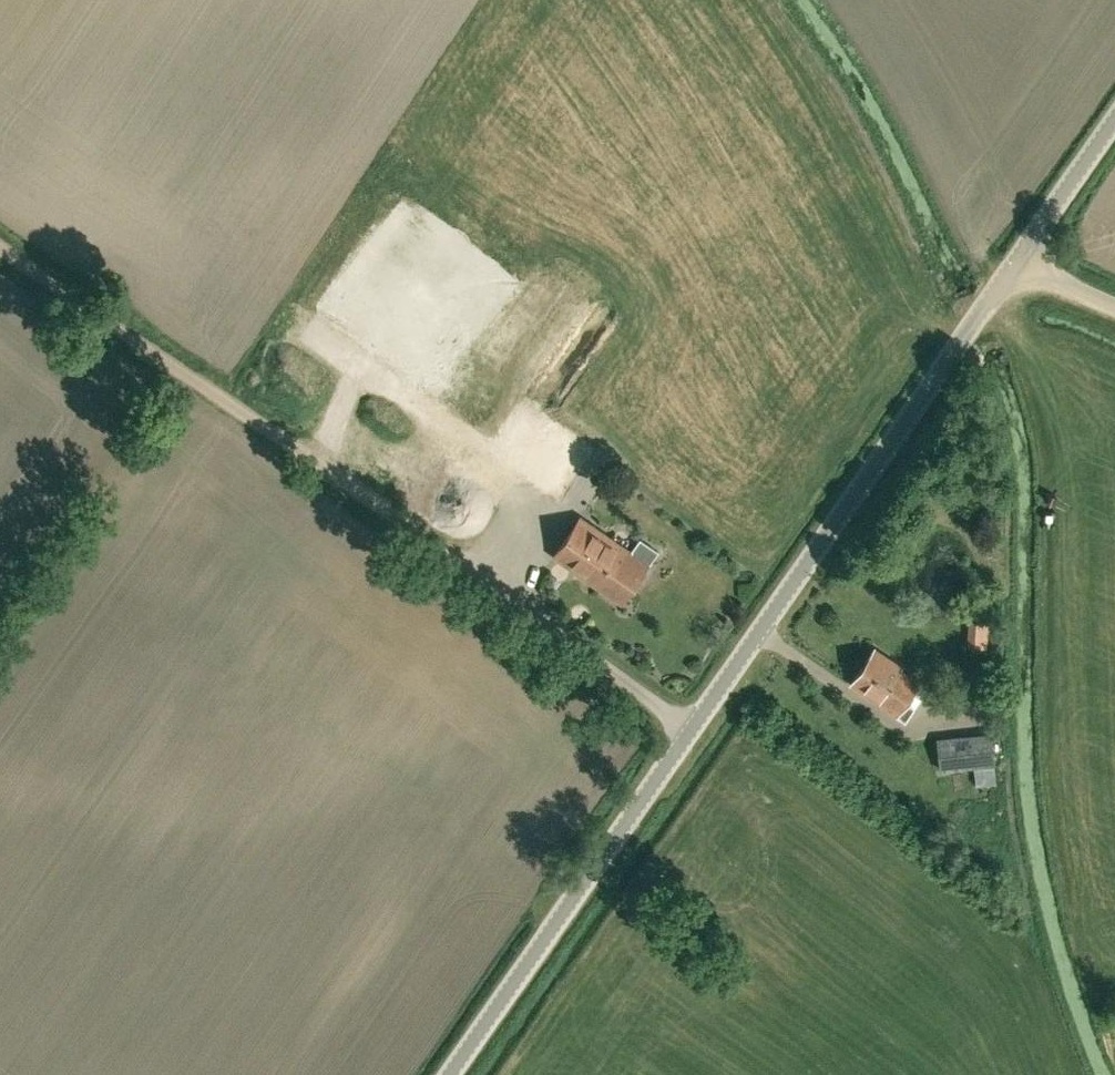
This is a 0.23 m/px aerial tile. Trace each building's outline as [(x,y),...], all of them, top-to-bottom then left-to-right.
[(455,264),(391,357),(410,371),(438,330),(444,334),(450,326),(471,340),(519,270),(496,254),(478,280),(455,264)] [(495,353),(508,364),(580,284),(567,272),(495,353)] [(440,332),(410,374),(434,391),(465,350),(440,332)] [(621,602),(656,551),(639,539),(631,552),(580,516),(553,555),(621,602)] [(906,700),(919,682),(900,669),(901,666),(875,648),(851,682),(904,720),(914,706),(906,700)] [(940,769),(996,764),(993,730),(937,736),(940,769)]
